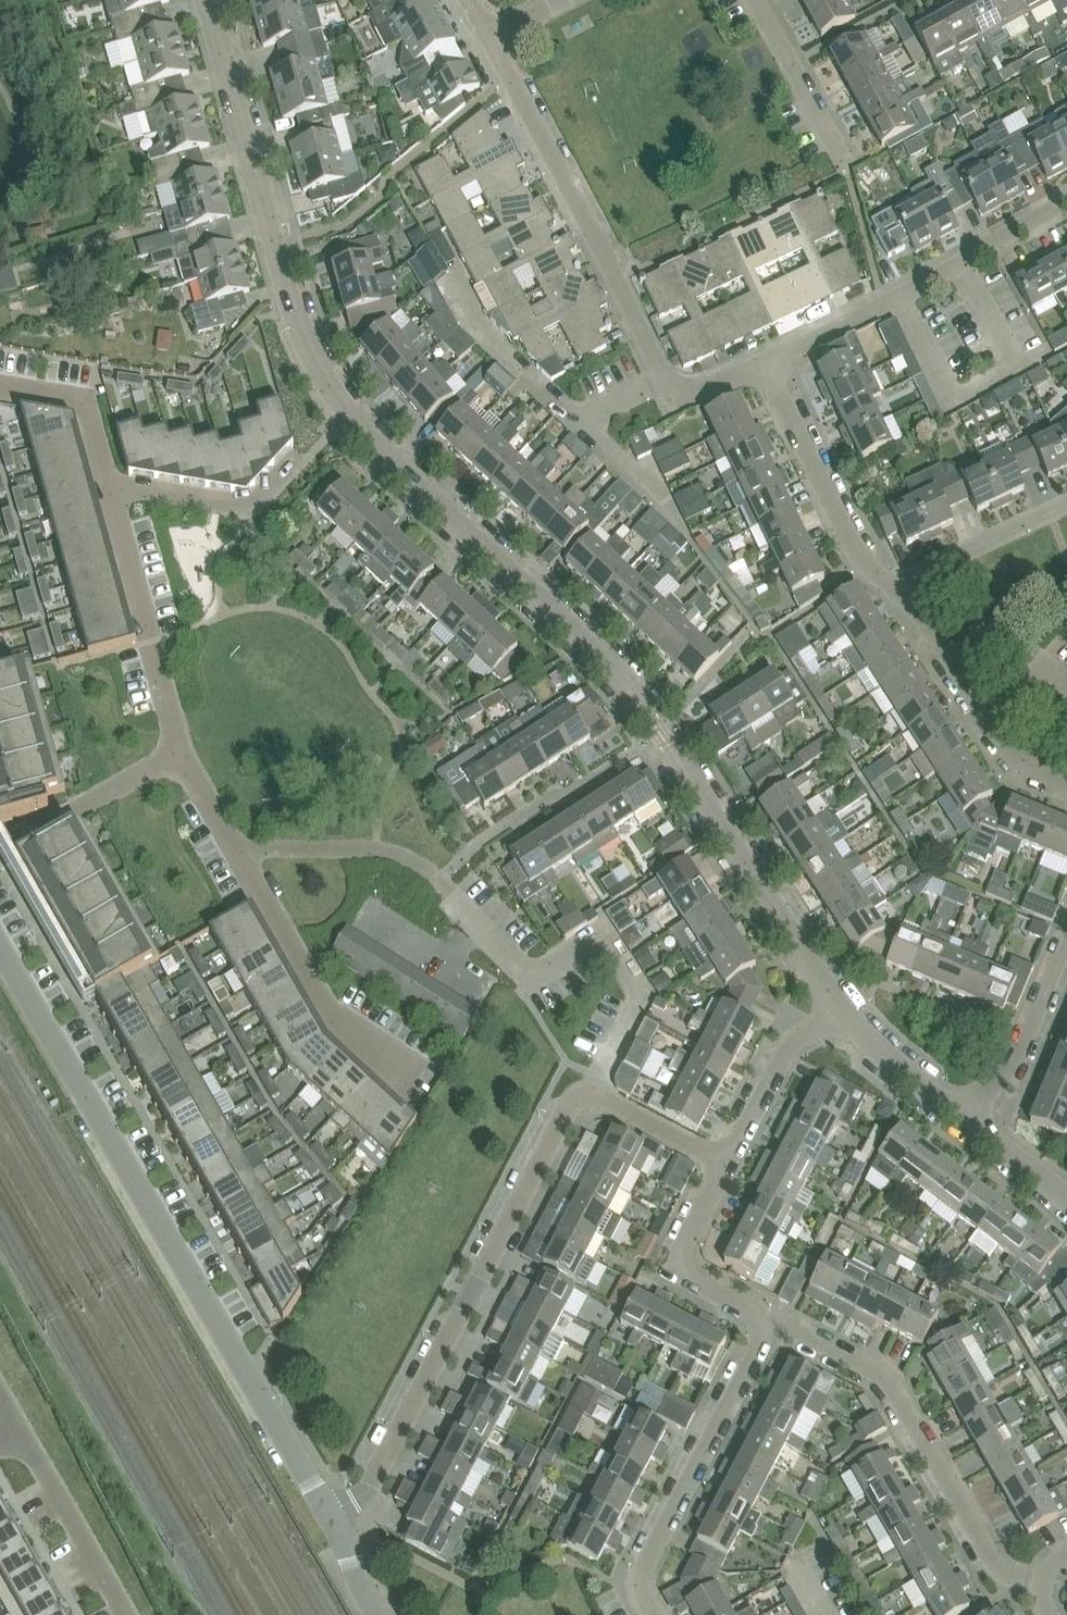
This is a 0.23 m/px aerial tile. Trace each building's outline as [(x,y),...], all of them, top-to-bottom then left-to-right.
[(115,30),(142,22),(139,10),(161,4),(170,1),(170,0),(107,0),(115,30)] [(258,23),(302,11),(299,0),(251,0),(258,23)] [(386,7),(395,2),(394,0),(368,0),(375,13),(386,7)] [(370,15),(387,48),(404,40),(445,19),(435,0),(428,0),(401,14),(395,2),(386,7),(375,13),(370,15)] [(809,13),(832,0),(802,0),(809,13)] [(809,13),(822,36),(856,17),(846,0),(832,0),(809,13)] [(963,6),(982,40),(986,38),(1005,27),(990,0),(974,0),(963,6)] [(1005,27),(1023,17),(1029,27),(1037,23),(1031,13),(1027,15),(1019,0),(990,0),(1005,27)] [(1027,15),(1031,13),(1050,2),(1063,25),(1066,23),(1066,0),(1053,0),(1051,1),(1050,0),(1019,0),(1027,15)] [(963,6),(940,18),(959,53),(978,42),(983,52),(989,62),(997,58),(991,48),(986,38),(982,40),(963,6)] [(302,11),(258,23),(264,47),(277,44),(281,56),(326,44),(322,31),(323,30),(316,7),(302,11)] [(902,14),(891,20),(896,29),(904,44),(915,38),(907,23),(902,14)] [(965,64),(959,53),(940,18),(916,31),(927,51),(935,65),(942,77),(965,64)] [(402,43),(399,63),(402,68),(408,80),(430,69),(424,58),(453,42),(456,41),(445,19),(404,40),(405,41),(402,43)] [(119,43),(125,66),(140,62),(184,50),(177,26),(145,35),(142,22),(115,30),(119,43)] [(1035,38),(1043,33),(1037,23),(1029,27),(1035,38)] [(866,35),(832,54),(844,77),(879,58),(876,54),(866,35)] [(901,50),(897,43),(886,48),(891,56),(901,50)] [(271,72),(278,96),(322,84),(316,61),(329,57),(326,44),(281,56),(284,69),(271,72)] [(920,47),(912,51),(919,64),(927,60),(920,47)] [(844,77),(857,100),(891,81),(881,62),(891,56),(886,48),(876,54),(879,58),(844,77)] [(184,50),(140,62),(125,66),(131,89),(135,103),(162,95),(159,82),(190,74),(184,50)] [(1047,50),(1024,63),(1028,70),(1051,58),(1047,50)] [(1064,71),(1066,70),(1066,54),(1054,61),(1061,73),(1064,71)] [(430,69),(408,80),(415,92),(419,101),(426,114),(432,111),(443,124),(466,105),(462,97),(481,86),(468,63),(464,65),(440,79),(433,67),(430,69)] [(1024,63),(1001,75),(1005,83),(1028,70),(1024,63)] [(88,69),(77,71),(79,79),(90,76),(88,69)] [(998,72),(986,78),(992,90),(1004,83),(998,72)] [(857,100),(870,123),(904,104),(902,100),(891,81),(857,100)] [(322,84),(278,96),(284,120),(296,117),(320,110),(323,122),(332,120),(344,117),(344,116),(340,103),(328,106),(322,84)] [(922,88),(912,94),(916,102),(926,96),(922,88)] [(906,108),(916,102),(912,94),(902,100),(904,104),(870,123),(883,146),(902,136),(917,127),(906,108)] [(145,139),(159,135),(204,123),(197,99),(187,102),(166,108),(162,95),(135,103),(117,108),(120,120),(138,115),(145,139)] [(961,112),(969,107),(963,97),(955,101),(961,112)] [(972,107),(958,115),(964,126),(978,119),(972,107)] [(1065,108),(1056,113),(1062,125),(1050,132),(1066,163),(1066,107),(1065,108)] [(495,126),(486,110),(453,137),(471,171),(455,180),(442,156),(416,170),(431,200),(519,154),(512,141),(511,142),(512,144),(506,147),(497,131),(499,129),(497,127),(495,126)] [(952,116),(943,121),(946,127),(952,129),(958,126),(952,116)] [(332,120),(323,122),(327,135),(291,145),(298,169),(342,156),(332,120)] [(1048,180),(1066,169),(1066,163),(1050,132),(1044,120),(1031,127),(1011,138),(1026,167),(1038,161),(1040,165),(1048,180)] [(975,151),(975,152),(984,168),(1004,204),(1025,192),(1017,177),(1015,173),(1026,167),(1011,138),(1002,122),(1001,121),(988,128),(991,133),(995,141),(975,151)] [(204,123),(159,135),(162,142),(149,154),(155,175),(182,167),(179,155),(210,146),(204,123)] [(922,134),(904,144),(911,157),(929,146),(922,134)] [(473,215),(461,191),(477,182),(490,206),(529,185),(528,184),(527,184),(526,184),(517,168),(523,165),(524,167),(525,166),(519,154),(431,200),(447,229),(473,215)] [(334,203),(356,197),(366,188),(363,175),(348,179),(342,156),(298,169),(304,192),(329,185),(334,203)] [(919,203),(917,204),(938,241),(959,229),(951,214),(951,213),(949,210),(961,203),(954,192),(949,183),(944,174),(938,164),(924,171),(930,182),(924,186),(930,197),(919,203)] [(884,165),(876,169),(881,177),(888,173),(884,165)] [(186,180),(182,167),(155,175),(158,188),(165,211),(179,207),(223,195),(217,172),(207,174),(186,180)] [(974,201),(982,216),(1004,204),(984,168),(962,180),(956,168),(944,174),(949,183),(954,192),(961,203),(972,197),(974,201)] [(476,250),(549,211),(543,199),(541,200),(542,201),(536,204),(528,189),(529,188),(529,187),(529,185),(490,206),(502,229),(486,238),(473,215),(447,229),(462,257),(476,250)] [(795,205),(789,207),(833,298),(863,284),(847,250),(822,261),(814,245),(839,233),(822,198),(823,195),(821,193),(818,194),(817,197),(796,207),(795,205)] [(175,247),(202,240),(199,227),(230,219),(223,195),(179,207),(165,211),(175,247)] [(401,198),(387,205),(392,214),(405,206),(401,198)] [(893,208),(872,220),(878,232),(876,234),(889,257),(905,248),(905,247),(903,243),(909,240),(911,244),(916,252),(938,241),(917,204),(897,215),(893,208)] [(833,298),(789,207),(784,210),(785,212),(764,222),(763,221),(761,221),(760,221),(779,262),(803,250),(811,266),(787,278),(803,312),(833,298)] [(556,224),(549,211),(476,250),(462,257),(478,287),(484,284),(484,283),(504,272),(492,249),(508,240),(520,263),(559,242),(558,242),(557,241),(556,241),(548,226),(554,223),(555,225),(556,224)] [(366,220),(355,229),(361,236),(372,227),(366,220)] [(436,220),(424,226),(428,235),(441,229),(436,220)] [(736,233),(730,235),(774,326),(803,312),(787,278),(764,289),(756,272),(779,262),(760,221),(759,222),(758,224),(758,225),(737,235),(736,233)] [(45,228),(26,233),(30,247),(49,241),(45,228)] [(432,243),(433,245),(445,238),(441,230),(428,237),(432,243)] [(774,326),(730,235),(725,238),(726,240),(705,251),(704,250),(703,249),(701,250),(720,290),(744,278),(752,295),(728,306),(744,340),(749,350),(757,346),(753,336),(774,326)] [(478,287),(475,289),(490,317),(526,298),(514,276),(530,267),(542,289),(581,268),(580,267),(579,267),(577,267),(570,252),(575,248),(576,250),(577,249),(570,236),(559,242),(520,263),(504,272),(484,283),(484,284),(478,287)] [(340,289),(374,280),(370,266),(384,262),(378,238),(343,247),(347,261),(333,265),(340,289)] [(199,279),(200,280),(243,268),(237,244),(206,253),(202,240),(175,247),(185,283),(199,279)] [(417,254),(417,255),(432,279),(434,283),(448,271),(444,265),(433,245),(432,243),(431,244),(417,254)] [(1058,251),(1066,268),(1066,248),(1064,250),(1063,249),(1058,251)] [(677,261),(672,263),(715,354),(744,340),(728,306),(705,317),(697,301),(720,290),(701,250),(700,250),(700,252),(700,253),(678,263),(677,261)] [(1040,269),(1039,269),(1055,299),(1062,310),(1066,307),(1066,268),(1058,251),(1053,254),(1054,256),(1048,259),(1051,263),(1040,269)] [(715,354),(672,263),(666,266),(667,268),(646,279),(643,277),(641,279),(641,282),(644,283),(660,318),(685,307),(692,323),(668,335),(684,368),(715,354)] [(1025,269),(1014,276),(1033,311),(1055,299),(1039,269),(1040,269),(1036,263),(1034,264),(1032,263),(1025,267),(1025,269)] [(250,291),(243,268),(200,280),(206,303),(191,307),(199,334),(226,327),(219,300),(250,291)] [(526,298),(490,317),(492,320),(510,335),(511,334),(515,341),(520,339),(520,338),(601,294),(595,282),(593,283),(594,284),(588,288),(580,272),(581,271),(581,270),(581,268),(542,289),(554,313),(538,321),(526,298)] [(398,311),(392,290),(397,289),(393,275),(374,280),(340,289),(347,314),(360,311),(364,324),(392,317),(391,313),(398,311)] [(433,281),(422,290),(431,302),(440,294),(433,281)] [(601,294),(520,338),(520,339),(528,354),(539,364),(537,367),(552,381),(566,374),(557,356),(544,332),(560,324),(575,352),(580,361),(584,359),(607,347),(600,333),(607,330),(608,330),(609,330),(610,330),(611,330),(612,329),(612,328),(612,327),(612,326),(611,325),(610,325),(609,324),(608,325),(600,309),(606,306),(607,308),(608,307),(601,294)] [(117,303),(106,306),(109,316),(120,313),(117,303)] [(426,324),(442,343),(459,328),(447,306),(426,324)] [(897,319),(881,327),(877,328),(893,361),(904,356),(912,352),(897,319)] [(361,345),(377,364),(419,330),(413,324),(399,336),(388,322),(378,331),(361,345)] [(477,345),(459,328),(442,343),(460,360),(477,345)] [(377,364),(393,383),(420,361),(410,348),(424,336),(419,330),(377,364)] [(1055,352),(1066,346),(1066,330),(1049,340),(1055,352)] [(829,363),(819,368),(825,381),(821,383),(823,388),(821,389),(824,394),(871,372),(869,366),(871,365),(859,340),(850,344),(847,337),(822,349),(823,350),(829,363)] [(236,347),(243,353),(252,344),(245,338),(236,347)] [(243,353),(236,347),(227,357),(234,363),(243,353)] [(912,352),(904,356),(910,369),(911,371),(914,379),(923,375),(918,364),(912,352)] [(1047,364),(1053,374),(1066,366),(1066,365),(1063,356),(1047,364)] [(393,383),(409,402),(451,368),(445,362),(441,365),(436,359),(426,368),(420,361),(393,383)] [(485,381),(484,382),(485,382),(491,388),(494,391),(503,399),(507,394),(517,383),(498,365),(497,366),(498,367),(485,381)] [(1043,366),(1026,375),(1032,385),(1049,376),(1043,366)] [(215,383),(224,373),(218,367),(209,377),(215,383)] [(456,374),(451,368),(409,402),(426,422),(431,418),(441,427),(442,428),(461,407),(470,397),(460,388),(451,397),(442,386),(456,374)] [(835,402),(840,414),(871,399),(882,394),(871,372),(824,394),(826,399),(828,399),(830,404),(835,402)] [(131,386),(132,377),(119,375),(118,384),(131,386)] [(132,377),(131,386),(144,387),(145,379),(132,377)] [(180,393),(182,384),(169,382),(167,391),(180,393)] [(180,393),(193,395),(195,386),(182,384),(180,393)] [(928,385),(920,389),(925,401),(934,397),(928,385)] [(1006,387),(995,393),(1001,405),(1013,399),(1006,387)] [(437,433),(456,450),(480,424),(467,413),(480,399),(473,393),(470,397),(442,428),(437,433)] [(733,401),(729,393),(703,405),(718,436),(750,421),(739,398),(733,401)] [(994,393),(981,400),(982,400),(986,409),(991,410),(1001,405),(994,393)] [(931,413),(940,409),(934,397),(925,401),(931,413)] [(871,399),(840,414),(846,426),(842,428),(844,433),(843,434),(845,439),(881,422),(871,399)] [(274,465),(275,464),(271,451),(292,445),(292,447),(294,445),(282,402),(258,408),(274,465)] [(1051,423),(1056,433),(1066,456),(1066,407),(1062,411),(1065,416),(1051,423)] [(21,408),(32,450),(75,438),(73,429),(78,427),(75,417),(21,408)] [(261,422),(239,428),(255,485),(256,484),(252,471),(274,465),(258,408),(257,408),(261,422)] [(515,408),(503,420),(510,427),(521,414),(515,408)] [(510,428),(474,467),(492,484),(516,458),(504,447),(516,433),(515,432),(526,422),(520,416),(510,427),(510,428)] [(754,430),(750,421),(718,436),(718,437),(708,441),(719,463),(729,459),(761,443),(768,440),(761,426),(754,430)] [(492,436),(480,424),(456,450),(474,467),(510,428),(504,422),(492,436)] [(892,445),(881,422),(845,439),(848,444),(849,444),(852,449),(856,447),(862,460),(892,445)] [(131,476),(131,474),(152,468),(155,478),(156,478),(141,425),(117,431),(130,475),(131,476)] [(142,425),(141,425),(156,478),(178,472),(180,483),(181,482),(166,429),(145,435),(142,425)] [(218,438),(232,491),(255,485),(239,428),(238,428),(242,442),(222,448),(219,437),(218,438)] [(166,429),(181,482),(203,476),(206,487),(207,487),(192,433),(170,439),(168,429),(166,429)] [(193,433),(192,433),(207,487),(229,481),(232,491),(218,438),(196,444),(193,433)] [(654,452),(645,433),(629,441),(638,460),(653,452),(659,465),(685,452),(679,440),(654,452)] [(1018,444),(1030,469),(1042,464),(1049,478),(1062,472),(1064,476),(1066,475),(1066,456),(1056,433),(1043,439),(1040,433),(1018,444)] [(75,438),(32,450),(39,473),(82,461),(75,438)] [(578,439),(568,449),(581,461),(585,458),(591,451),(578,439)] [(739,481),(771,466),(767,458),(775,454),(768,440),(761,443),(729,459),(735,472),(725,477),(723,478),(727,487),(739,481)] [(902,441),(889,447),(894,458),(907,452),(902,441)] [(12,455),(8,443),(0,445),(3,458),(12,455)] [(985,466),(1004,507),(1009,504),(1009,503),(1014,500),(1012,496),(1025,490),(1018,475),(1030,469),(1018,444),(1006,449),(1003,443),(979,455),(985,466)] [(591,451),(585,458),(598,470),(604,464),(591,451)] [(685,452),(659,465),(665,477),(685,468),(691,465),(685,452)] [(15,468),(12,455),(3,458),(7,470),(15,468)] [(516,458),(492,484),(510,501),(547,461),(541,456),(528,470),(516,458)] [(82,461),(39,473),(45,495),(88,483),(82,461)] [(552,467),(547,461),(510,501),(528,518),(552,492),(543,483),(556,470),(552,467)] [(948,461),(942,464),(947,475),(957,470),(954,463),(948,461)] [(775,474),(771,466),(739,481),(727,487),(738,509),(750,503),(782,488),(782,489),(789,485),(783,471),(775,474)] [(1004,507),(985,466),(972,473),(969,467),(947,477),(959,503),(971,497),(978,512),(991,506),(993,510),(998,507),(999,509),(1004,507)] [(914,500),(933,540),(938,538),(938,536),(943,534),(941,529),(954,523),(947,509),(959,503),(947,477),(925,488),(928,494),(914,500)] [(621,479),(610,491),(622,503),(633,491),(621,479)] [(337,528),(361,502),(343,484),(340,487),(331,480),(316,496),(324,504),(318,510),(337,528)] [(88,483),(45,495),(51,518),(94,506),(88,483)] [(680,509),(706,497),(700,485),(694,488),(675,497),(680,509)] [(528,518),(546,535),(583,495),(574,487),(561,500),(552,492),(528,518)] [(16,503),(25,501),(21,488),(13,490),(16,503)] [(750,503),(761,526),(793,511),(782,489),(782,488),(750,503)] [(589,501),(583,495),(546,535),(565,553),(568,550),(585,531),(591,537),(608,518),(589,501)] [(706,497),(680,509),(686,522),(706,513),(712,509),(706,497)] [(898,501),(894,502),(875,512),(887,537),(900,531),(907,545),(920,539),(922,544),(927,541),(928,543),(933,540),(914,500),(901,506),(898,501)] [(25,501),(16,503),(19,516),(28,513),(25,501)] [(361,502),(337,528),(355,545),(380,519),(361,502)] [(100,529),(94,506),(51,518),(58,540),(100,529)] [(6,524),(14,522),(11,509),(2,511),(6,524)] [(380,519),(355,545),(366,554),(358,562),(366,569),(373,562),(398,536),(391,529),(399,521),(388,511),(389,510),(388,510),(380,519)] [(661,536),(670,527),(652,510),(643,519),(661,536)] [(803,533),(793,511),(761,526),(749,531),(759,553),(771,548),(803,533)] [(14,522),(6,524),(9,537),(18,534),(14,522)] [(688,544),(670,527),(661,536),(673,547),(675,544),(681,551),(688,544)] [(58,540),(64,563),(107,551),(100,529),(58,540)] [(603,548),(591,537),(585,531),(568,550),(574,556),(567,563),(585,581),(622,542),(615,535),(611,540),(603,548)] [(29,548),(37,546),(33,533),(25,536),(29,548)] [(766,578),(782,571),(782,570),(814,555),(803,533),(771,548),(778,561),(762,569),(766,578)] [(398,536),(373,562),(366,569),(384,586),(391,578),(415,552),(398,536)] [(661,536),(652,545),(670,562),(676,557),(681,551),(675,544),(673,547),(661,536)] [(697,543),(705,554),(713,548),(705,538),(697,543)] [(585,581),(604,598),(628,572),(617,562),(629,549),(622,542),(585,581)] [(305,545),(298,552),(306,559),(313,552),(305,545)] [(37,546),(29,548),(32,561),(41,559),(37,546)] [(719,546),(713,548),(721,559),(728,569),(734,566),(719,546)] [(721,559),(713,548),(705,554),(714,565),(721,559)] [(17,564),(26,562),(22,549),(14,552),(17,564)] [(64,563),(70,586),(113,574),(107,551),(64,563)] [(290,558),(300,567),(307,560),(306,559),(298,552),(297,551),(290,558)] [(415,552),(391,578),(402,588),(390,601),(398,608),(405,600),(417,611),(421,606),(420,605),(435,589),(441,583),(432,574),(435,570),(415,552)] [(782,570),(782,571),(801,610),(824,595),(818,582),(825,579),(814,555),(782,570)] [(720,574),(728,569),(721,559),(714,565),(720,574)] [(307,560),(300,567),(310,577),(317,570),(307,560)] [(734,566),(728,569),(735,578),(744,589),(755,584),(743,561),(734,566)] [(26,562),(17,564),(21,577),(29,575),(26,562)] [(670,563),(658,576),(664,581),(668,577),(676,569),(670,563)] [(604,598),(622,614),(658,576),(646,565),(634,577),(628,572),(604,598)] [(696,579),(710,592),(719,583),(707,567),(696,579)] [(728,569),(720,574),(728,584),(735,578),(728,569)] [(70,586),(76,608),(119,597),(113,574),(70,586)] [(664,581),(658,576),(622,614),(640,631),(672,597),(660,585),(664,581)] [(728,584),(736,595),(744,589),(735,578),(728,584)] [(41,594),(50,591),(46,579),(38,581),(41,594)] [(463,597),(444,580),(441,583),(435,589),(420,605),(421,606),(439,623),(463,597)] [(327,592),(337,601),(343,594),(333,584),(327,592)] [(819,611),(833,632),(871,608),(857,586),(819,611)] [(744,589),(736,595),(744,606),(752,600),(744,589)] [(25,592),(28,605),(37,602),(33,590),(25,592)] [(50,591),(41,594),(44,606),(53,604),(50,591)] [(700,591),(688,604),(694,610),(706,597),(700,591)] [(20,607),(28,605),(25,592),(16,594),(20,607)] [(353,603),(343,594),(337,601),(347,610),(354,617),(360,609),(353,603)] [(463,597),(439,623),(457,640),(489,605),(478,595),(470,604),(463,597)] [(119,597),(76,608),(83,631),(125,619),(119,597)] [(672,597),(640,631),(658,648),(694,610),(688,604),(684,608),(672,597)] [(706,597),(694,610),(700,615),(712,602),(706,597)] [(765,617),(752,600),(744,606),(755,620),(756,621),(765,617)] [(40,615),(37,602),(28,605),(32,617),(40,615)] [(32,617),(28,605),(20,607),(23,620),(32,617)] [(457,640),(448,650),(465,666),(475,656),(475,657),(499,631),(492,624),(500,616),(489,605),(457,640)] [(833,632),(826,637),(833,646),(848,636),(855,648),(885,629),(871,608),(833,632)] [(694,610),(658,648),(676,665),(700,639),(688,628),(700,615),(694,610)] [(765,617),(756,621),(761,632),(771,627),(766,617),(765,617)] [(137,641),(136,640),(131,641),(125,619),(83,631),(89,654),(137,641)] [(370,619),(363,626),(373,635),(380,628),(370,619)] [(53,638),(62,636),(58,623),(50,626),(53,638)] [(373,635),(402,662),(409,655),(380,628),(373,635)] [(855,648),(844,655),(858,676),(869,668),(898,649),(885,629),(855,648)] [(39,645),(48,643),(44,630),(36,632),(39,645)] [(512,655),(518,648),(499,631),(475,657),(487,668),(503,683),(516,677),(525,667),(512,655)] [(31,647),(39,645),(36,632),(27,635),(31,647)] [(62,636),(53,638),(57,651),(65,649),(62,636)] [(700,639),(676,665),(695,683),(732,644),(725,637),(712,650),(700,639)] [(51,655),(48,643),(39,645),(43,658),(51,655)] [(783,649),(790,660),(798,655),(791,644),(783,649)] [(34,660),(43,658),(39,645),(31,647),(34,660)] [(872,696),(912,670),(898,649),(869,668),(858,676),(871,696),(872,696)] [(5,654),(0,656),(0,676),(10,674),(5,654)] [(409,655),(402,662),(412,672),(419,665),(409,655)] [(805,666),(798,655),(790,660),(797,671),(805,666)] [(49,811),(46,801),(45,802),(43,797),(66,791),(65,787),(57,790),(25,674),(33,671),(32,668),(10,674),(0,676),(0,825),(49,811)] [(912,670),(872,696),(886,717),(896,710),(925,691),(912,670)] [(753,686),(772,716),(793,702),(797,708),(808,701),(789,671),(778,679),(774,672),(753,686)] [(751,729),(761,745),(782,732),(772,716),(753,686),(749,679),(735,688),(740,694),(732,699),(751,729)] [(428,687),(438,696),(445,689),(435,680),(428,687)] [(589,686),(581,692),(590,706),(601,699),(589,686)] [(817,702),(825,697),(819,688),(811,693),(814,697),(817,702)] [(445,689),(438,696),(448,706),(455,699),(445,689)] [(506,689),(500,692),(506,701),(508,704),(513,702),(506,689)] [(939,712),(925,691),(896,710),(909,731),(939,712)] [(500,692),(488,699),(494,708),(506,701),(500,692)] [(570,709),(558,717),(550,723),(569,753),(591,739),(585,730),(600,721),(590,706),(581,692),(565,702),(570,709)] [(833,708),(825,697),(817,702),(825,713),(833,708)] [(710,713),(715,721),(700,730),(717,756),(733,746),(731,742),(742,735),(752,751),(761,745),(751,729),(732,699),(710,713)] [(478,704),(466,710),(471,719),(484,712),(479,703),(478,704)] [(540,707),(519,721),(548,766),(569,753),(550,723),(540,707)] [(909,731),(923,752),(952,733),(939,712),(909,731)] [(508,728),(518,744),(508,750),(527,780),(548,766),(519,721),(508,728)] [(844,744),(852,738),(844,727),(836,732),(844,744)] [(966,753),(952,733),(923,752),(912,759),(925,780),(936,772),(966,753)] [(798,755),(800,759),(805,767),(837,746),(830,734),(798,755)] [(859,750),(852,738),(844,744),(851,755),(859,750)] [(442,750),(435,739),(420,749),(428,760),(442,750)] [(484,743),(477,748),(507,793),(527,780),(508,750),(494,759),(484,743)] [(477,748),(471,752),(474,757),(454,769),(462,780),(451,787),(465,809),(480,800),(485,807),(507,793),(477,748)] [(936,772),(950,793),(979,774),(966,753),(936,772)] [(794,775),(805,767),(800,759),(788,767),(794,775)] [(775,765),(770,769),(751,781),(761,796),(780,784),(785,781),(775,765)] [(616,787),(635,817),(641,825),(662,811),(637,773),(636,774),(633,769),(622,776),(625,781),(616,787)] [(871,785),(879,780),(871,769),(863,774),(871,785)] [(993,796),(979,774),(950,793),(973,830),(974,830),(991,808),(986,800),(993,796)] [(774,826),(804,807),(795,793),(810,783),(806,775),(760,805),(774,826)] [(886,792),(879,780),(871,785),(878,797),(886,792)] [(614,830),(635,817),(616,787),(595,801),(614,830)] [(820,797),(804,807),(774,826),(769,829),(775,840),(781,836),(788,847),(833,817),(829,811),(820,797)] [(574,814),(593,844),(599,852),(620,839),(614,830),(595,801),(574,814)] [(970,842),(968,845),(993,855),(997,847),(1017,855),(1022,843),(1036,811),(1012,801),(1006,815),(991,808),(974,830),(970,842)] [(898,828),(906,823),(898,810),(890,816),(898,828)] [(1022,843),(1045,853),(1059,820),(1036,811),(1022,843)] [(553,828),(573,857),(578,866),(599,852),(593,844),(574,814),(553,828)] [(817,828),(788,847),(801,868),(831,848),(847,838),(834,817),(833,817),(817,828)] [(1049,854),(1066,862),(1066,823),(1059,820),(1045,853),(1049,854)] [(81,823),(17,859),(27,876),(17,882),(24,894),(34,888),(42,903),(32,909),(39,921),(49,915),(58,930),(48,936),(55,948),(65,943),(73,957),(63,963),(70,976),(81,970),(89,985),(79,990),(86,1003),(96,997),(150,966),(160,961),(158,958),(151,962),(75,830),(82,826),(81,823)] [(906,823),(898,828),(906,840),(914,835),(906,823)] [(553,828),(532,841),(552,870),(573,857),(553,828)] [(662,858),(667,866),(671,863),(690,851),(689,851),(675,830),(673,831),(661,839),(653,844),(657,851),(662,858)] [(561,885),(552,870),(532,841),(511,855),(516,862),(503,870),(516,890),(529,882),(530,885),(543,877),(552,891),(561,885)] [(801,868),(815,888),(860,859),(856,852),(840,862),(831,848),(801,868)] [(868,854),(860,859),(864,866),(873,861),(868,854)] [(909,855),(901,861),(911,876),(919,870),(909,855)] [(656,873),(667,866),(662,858),(651,865),(656,873)] [(815,888),(828,909),(858,890),(873,880),(864,866),(860,859),(815,888)] [(702,882),(688,860),(642,890),(649,901),(665,891),(672,901),(702,882)] [(632,877),(620,885),(626,893),(637,885),(632,877)] [(858,890),(828,909),(842,930),(871,911),(887,901),(873,880),(858,890)] [(938,881),(933,893),(943,898),(948,885),(938,881)] [(666,925),(670,932),(715,903),(702,882),(672,901),(681,915),(666,925)] [(614,900),(626,893),(620,885),(609,892),(614,900)] [(986,894),(999,900),(1003,891),(990,885),(986,894)] [(1003,891),(999,900),(1012,905),(1015,896),(1003,891)] [(981,899),(977,910),(990,916),(994,905),(981,899)] [(588,926),(583,917),(572,901),(559,910),(565,920),(557,926),(566,940),(588,926)] [(631,910),(625,901),(606,913),(612,923),(614,922),(613,922),(629,911),(631,910)] [(1042,901),(1037,914),(1054,922),(1060,908),(1042,901)] [(729,923),(715,903),(670,932),(674,939),(690,929),(699,943),(729,923)] [(222,951),(260,929),(248,907),(210,930),(222,951)] [(594,910),(583,917),(588,926),(599,918),(594,910)] [(871,911),(842,930),(856,952),(860,949),(874,955),(889,961),(899,938),(898,938),(885,932),(871,911)] [(937,931),(939,928),(942,919),(935,917),(932,925),(911,975),(934,984),(953,938),(937,931)] [(1034,921),(1028,935),(1045,942),(1051,928),(1034,921)] [(887,965),(911,975),(932,925),(924,922),(917,939),(901,932),(898,938),(899,938),(889,961),(887,965)] [(981,937),(978,944),(984,946),(985,947),(991,931),(987,922),(986,924),(981,937)] [(693,967),(697,974),(742,944),(729,923),(699,943),(708,957),(693,967)] [(633,928),(622,935),(629,946),(636,941),(637,935),(633,928)] [(272,949),(260,929),(222,951),(234,971),(272,949)] [(331,955),(343,963),(358,940),(346,932),(331,955)] [(934,984),(957,994),(978,944),(970,941),(969,944),(953,938),(934,984)] [(343,963),(355,970),(370,947),(358,940),(343,963)] [(756,966),(742,944),(697,974),(701,980),(717,970),(727,985),(729,984),(733,990),(755,1002),(762,989),(750,970),(756,966)] [(983,966),(990,949),(985,947),(984,946),(978,944),(957,994),(980,1003),(994,970),(983,966)] [(355,970),(366,978),(381,955),(370,947),(355,970)] [(646,948),(633,956),(644,971),(656,963),(646,948)] [(177,966),(186,961),(179,949),(170,954),(177,966)] [(196,966),(204,961),(197,949),(189,954),(196,966)] [(272,949),(234,971),(245,992),(284,969),(272,949)] [(381,982),(382,982),(394,963),(381,955),(366,978),(379,986),(381,982)] [(994,970),(980,1003),(1004,1013),(1007,1005),(1017,1009),(1034,967),(1013,958),(1005,975),(994,970)] [(394,963),(382,982),(395,991),(410,968),(396,959),(394,963)] [(204,961),(196,966),(203,978),(211,973),(204,961)] [(150,966),(96,997),(106,1014),(150,989),(151,989),(160,984),(150,966)] [(395,991),(407,998),(422,975),(410,968),(395,991)] [(295,990),(284,969),(245,992),(257,1012),(295,990)] [(662,972),(649,980),(659,995),(671,987),(662,972)] [(184,978),(191,990),(199,985),(192,973),(184,978)] [(433,983),(422,975),(407,998),(418,1006),(433,983)] [(418,1006),(430,1013),(445,990),(433,983),(418,1006)] [(191,990),(198,1002),(206,997),(199,985),(191,990)] [(232,1000),(225,988),(213,994),(220,1006),(228,1002),(232,1000)] [(117,1033),(161,1007),(151,989),(150,989),(106,1014),(117,1033)] [(295,990),(257,1012),(267,1029),(305,1007),(295,990)] [(456,997),(445,990),(430,1013),(441,1020),(456,997)] [(700,1011),(696,1018),(744,1043),(756,1020),(748,1016),(755,1002),(733,990),(726,1004),(725,1004),(716,1019),(700,1011)] [(453,1028),(468,1005),(456,997),(441,1020),(453,1028)] [(669,1004),(657,998),(653,1006),(665,1012),(669,1004)] [(220,1007),(226,1019),(235,1014),(228,1002),(220,1007)] [(480,1012),(468,1005),(453,1028),(465,1036),(480,1012)] [(127,1051),(171,1025),(161,1007),(117,1033),(127,1051)] [(315,1024),(305,1007),(267,1029),(276,1046),(315,1024)] [(205,1014),(212,1026),(220,1021),(213,1009),(205,1014)] [(693,1016),(688,1027),(707,1037),(701,1048),(733,1065),(744,1043),(696,1018),(693,1016)] [(660,1027),(646,1020),(635,1042),(649,1049),(660,1027)] [(212,1026),(219,1038),(227,1033),(220,1021),(212,1026)] [(276,1046),(286,1063),(290,1069),(325,1041),(315,1024),(276,1046)] [(182,1043),(171,1025),(127,1051),(137,1069),(182,1043)] [(234,1032),(241,1044),(249,1039),(242,1027),(234,1032)] [(249,1039),(241,1044),(247,1056),(256,1051),(249,1039)] [(339,1054),(325,1041),(290,1069),(309,1087),(339,1054)] [(635,1042),(623,1064),(642,1074),(654,1052),(649,1049),(635,1042)] [(182,1043),(137,1069),(148,1087),(192,1061),(182,1043)] [(226,1050),(233,1062),(241,1058),(234,1046),(226,1050)] [(673,1062),(721,1087),(732,1065),(701,1048),(695,1059),(679,1051),(677,1055),(673,1062)] [(668,1050),(664,1057),(673,1062),(677,1055),(668,1050)] [(1051,1075),(1066,1082),(1066,1055),(1060,1052),(1051,1075)] [(323,1100),(353,1067),(339,1054),(309,1087),(323,1100)] [(233,1062),(240,1074),(248,1070),(241,1058),(233,1062)] [(158,1105),(202,1080),(192,1061),(148,1087),(158,1105)] [(686,1077),(678,1092),(709,1109),(721,1087),(673,1062),(669,1069),(686,1077)] [(617,1075),(615,1080),(616,1086),(619,1090),(631,1097),(642,1074),(623,1064),(617,1075)] [(368,1081),(353,1067),(323,1100),(337,1113),(368,1081)] [(274,1082),(267,1070),(259,1075),(265,1087),(274,1082)] [(1051,1075),(1041,1098),(1066,1109),(1066,1082),(1051,1075)] [(158,1105),(168,1123),(213,1098),(202,1080),(158,1105)] [(352,1127),(382,1094),(368,1081),(337,1113),(338,1113),(330,1121),(344,1135),(352,1127)] [(246,1087),(253,1099),(262,1094),(255,1082),(246,1087)] [(265,1087),(272,1099),(281,1094),(274,1082),(265,1087)] [(818,1084),(806,1107),(837,1124),(838,1122),(850,1129),(868,1093),(846,1082),(839,1095),(818,1084)] [(649,1106),(697,1131),(709,1109),(678,1092),(673,1103),(669,1101),(655,1094),(649,1106)] [(262,1094),(253,1099),(260,1111),(269,1106),(262,1094)] [(396,1108),(382,1094),(352,1127),(366,1140),(396,1108)] [(213,1098),(168,1123),(179,1141),(223,1116),(213,1098)] [(1066,1137),(1066,1109),(1041,1098),(1031,1122),(1066,1137)] [(887,1104),(883,1112),(893,1117),(897,1109),(896,1108),(887,1104)] [(784,1124),(826,1146),(837,1124),(806,1107),(802,1114),(792,1109),(784,1124)] [(402,1113),(396,1108),(366,1140),(390,1162),(417,1120),(406,1109),(402,1113)] [(286,1119),(295,1130),(302,1124),(293,1113),(286,1119)] [(223,1116),(179,1141),(189,1159),(234,1134),(223,1116)] [(268,1124),(277,1134),(284,1128),(275,1117),(268,1124)] [(311,1134),(302,1124),(295,1130),(303,1141),(311,1134)] [(826,1146),(784,1124),(776,1138),(787,1144),(783,1151),(814,1168),(826,1146)] [(869,1140),(877,1145),(885,1131),(876,1126),(869,1140)] [(284,1128),(277,1134),(286,1145),(293,1139),(284,1128)] [(872,1169),(891,1184),(900,1172),(921,1144),(901,1128),(887,1145),(879,1156),(872,1169)] [(607,1144),(587,1134),(582,1143),(631,1169),(640,1174),(656,1144),(643,1137),(640,1144),(614,1130),(607,1144)] [(234,1134),(189,1159),(200,1178),(244,1152),(234,1134)] [(866,1167),(873,1153),(877,1145),(869,1140),(864,1149),(862,1154),(857,1151),(853,1160),(857,1162),(866,1167)] [(311,1150),(320,1160),(327,1154),(318,1143),(311,1150)] [(582,1143),(578,1152),(597,1162),(590,1175),(620,1191),(631,1169),(582,1143)] [(921,1144),(900,1172),(891,1184),(898,1190),(908,1178),(920,1187),(941,1159),(921,1144)] [(312,1161),(303,1150),(295,1156),(304,1167),(312,1161)] [(760,1167),(771,1173),(803,1190),(814,1168),(783,1151),(779,1158),(768,1152),(760,1167)] [(200,1178),(210,1196),(254,1170),(244,1152),(200,1178)] [(320,1160),(329,1171),(336,1165),(327,1154),(320,1160)] [(695,1166),(692,1163),(681,1157),(666,1187),(681,1195),(695,1169),(695,1166)] [(920,1187),(940,1202),(961,1174),(941,1159),(920,1187)] [(849,1167),(841,1182),(846,1184),(854,1189),(866,1167),(857,1162),(853,1160),(849,1167)] [(321,1171),(312,1161),(304,1167),(313,1177),(321,1171)] [(210,1196),(220,1214),(265,1188),(274,1183),(264,1165),(255,1170),(254,1170),(210,1196)] [(760,1195),(791,1212),(803,1218),(808,1210),(795,1204),(803,1190),(771,1173),(760,1167),(752,1182),(764,1188),(760,1195)] [(961,1174),(940,1202),(959,1217),(981,1189),(961,1174)] [(559,1187),(608,1213),(609,1212),(620,1218),(631,1197),(620,1191),(590,1175),(583,1188),(564,1178),(559,1187)] [(854,1189),(846,1184),(838,1199),(847,1203),(854,1189)] [(327,1201),(338,1192),(332,1185),(321,1194),(327,1201)] [(559,1187),(555,1196),(574,1206),(567,1219),(597,1235),(608,1241),(609,1242),(621,1219),(620,1218),(620,1219),(608,1213),(559,1187)] [(265,1188),(220,1214),(231,1232),(275,1206),(265,1188)] [(959,1217),(979,1232),(1000,1204),(981,1189),(959,1217)] [(327,1201),(333,1208),(344,1199),(338,1192),(327,1201)] [(349,1204),(357,1209),(365,1198),(357,1193),(353,1199),(349,1204)] [(803,1218),(791,1212),(760,1195),(748,1217),(780,1234),(789,1239),(796,1225),(799,1226),(803,1218)] [(275,1206),(231,1232),(241,1250),(286,1225),(295,1219),(285,1201),(275,1206)] [(1020,1219),(1000,1204),(979,1232),(971,1242),(991,1258),(999,1247),(1020,1219)] [(357,1210),(349,1205),(341,1217),(349,1222),(357,1210)] [(845,1221),(859,1228),(864,1219),(850,1212),(845,1221)] [(832,1233),(839,1219),(830,1214),(823,1228),(832,1233)] [(748,1217),(737,1239),(768,1255),(780,1234),(748,1217)] [(341,1223),(338,1221),(333,1218),(325,1230),(333,1235),(341,1223)] [(560,1232),(541,1222),(536,1231),(585,1257),(597,1235),(567,1219),(560,1232)] [(885,1230),(864,1219),(859,1228),(880,1239),(885,1230)] [(1011,1256),(1004,1263),(1011,1269),(1018,1261),(1018,1262),(1040,1234),(1020,1219),(999,1247),(1011,1256)] [(909,1222),(901,1233),(909,1239),(917,1228),(909,1222)] [(653,1224),(649,1232),(659,1237),(663,1229),(653,1224)] [(286,1225),(241,1250),(252,1268),(296,1243),(286,1225)] [(857,1234),(842,1226),(838,1235),(852,1242),(857,1234)] [(824,1247),(832,1233),(823,1228),(815,1243),(824,1247)] [(563,1274),(573,1279),(585,1286),(597,1263),(585,1257),(536,1231),(532,1240),(551,1250),(543,1264),(563,1274)] [(647,1233),(640,1246),(652,1252),(659,1239),(647,1233)] [(1018,1262),(1038,1277),(1028,1286),(1037,1296),(1055,1279),(1066,1268),(1066,1257),(1060,1250),(1060,1249),(1059,1248),(1060,1246),(1060,1242),(1053,1237),(1049,1237),(1047,1240),(1040,1234),(1018,1262)] [(890,1244),(904,1251),(908,1242),(894,1235),(890,1244)] [(768,1255),(737,1239),(725,1262),(756,1279),(768,1285),(780,1262),(768,1255)] [(869,1251),(883,1258),(887,1250),(873,1242),(869,1251)] [(922,1250),(908,1242),(904,1251),(918,1258),(922,1250)] [(250,1292),(251,1293),(306,1261),(296,1243),(252,1268),(261,1285),(250,1292)] [(901,1257),(887,1250),(883,1258),(897,1266),(901,1257)] [(827,1256),(821,1267),(810,1287),(818,1291),(813,1300),(829,1308),(850,1268),(827,1256)] [(807,1258),(800,1272),(808,1277),(816,1263),(807,1258)] [(934,1267),(949,1274),(953,1266),(939,1258),(934,1267)] [(306,1261),(251,1293),(270,1327),(284,1324),(302,1296),(288,1272),(307,1262),(306,1261)] [(913,1274),(927,1281),(931,1273),(917,1266),(913,1274)] [(967,1273),(953,1266),(949,1274),(963,1282),(967,1273)] [(855,1310),(872,1279),(850,1268),(829,1308),(843,1316),(848,1306),(855,1310)] [(1055,1279),(1064,1290),(1054,1296),(1066,1317),(1066,1268),(1055,1279)] [(792,1307),(808,1277),(800,1272),(799,1273),(794,1270),(778,1299),(792,1307)] [(941,1289),(945,1280),(931,1273),(927,1281),(941,1289)] [(519,1277),(514,1287),(564,1312),(574,1292),(576,1289),(546,1274),(539,1288),(519,1277)] [(623,1276),(619,1284),(621,1290),(628,1294),(635,1282),(623,1276)] [(894,1291),(872,1279),(855,1310),(861,1313),(857,1322),(873,1330),(878,1322),(877,1322),(894,1291)] [(979,1290),(993,1298),(998,1289),(983,1282),(979,1290)] [(529,1306),(522,1319),(552,1334),(564,1312),(514,1287),(510,1296),(529,1306)] [(1012,1296),(998,1289),(993,1298),(1007,1305),(1012,1296)] [(878,1322),(899,1333),(916,1302),(894,1291),(877,1322),(878,1322)] [(637,1349),(644,1336),(644,1335),(665,1296),(658,1292),(653,1302),(637,1294),(627,1313),(621,1323),(635,1331),(628,1344),(637,1349)] [(644,1335),(644,1336),(666,1347),(681,1317),(666,1309),(671,1300),(665,1296),(644,1335)] [(925,1349),(951,1333),(936,1320),(939,1314),(916,1302),(899,1333),(923,1345),(925,1349)] [(671,1368),(680,1373),(688,1358),(708,1319),(702,1315),(697,1325),(681,1317),(666,1347),(679,1354),(671,1368)] [(541,1356),(552,1334),(522,1319),(516,1331),(496,1321),(492,1331),(541,1356)] [(708,1319),(688,1358),(680,1373),(689,1378),(697,1363),(711,1371),(726,1341),(710,1332),(715,1323),(708,1319)] [(951,1333),(925,1349),(931,1359),(928,1360),(941,1383),(972,1365),(982,1360),(986,1357),(974,1337),(977,1335),(969,1322),(951,1333)] [(999,1331),(1007,1345),(1016,1340),(1008,1326),(999,1331)] [(1032,1339),(1024,1326),(1016,1331),(1024,1344),(1032,1339)] [(499,1362),(529,1378),(541,1356),(492,1331),(487,1340),(506,1350),(499,1362)] [(586,1352),(589,1353),(597,1358),(607,1337),(597,1332),(586,1352)] [(1032,1339),(1024,1344),(1032,1358),(1041,1353),(1032,1339)] [(1024,1354),(1016,1340),(1007,1345),(1015,1359),(1024,1354)] [(581,1368),(578,1375),(586,1379),(586,1378),(596,1359),(597,1358),(589,1353),(581,1368)] [(613,1392),(618,1384),(623,1374),(596,1359),(586,1378),(613,1392)] [(482,1382),(480,1386),(509,1402),(511,1398),(526,1406),(538,1383),(529,1378),(499,1362),(492,1375),(473,1365),(468,1375),(482,1382)] [(567,1369),(578,1375),(581,1368),(571,1362),(567,1369)] [(770,1380),(825,1409),(829,1400),(814,1392),(821,1378),(791,1363),(783,1379),(773,1373),(770,1380)] [(984,1387),(972,1365),(941,1383),(954,1405),(984,1387)] [(1050,1368),(1041,1373),(1050,1387),(1058,1382),(1050,1368)] [(1024,1374),(1032,1388),(1041,1383),(1033,1369),(1024,1374)] [(776,1392),(768,1407),(798,1423),(804,1410),(820,1418),(825,1409),(770,1380),(766,1387),(776,1392)] [(564,1382),(557,1396),(566,1400),(573,1387),(564,1382)] [(1066,1396),(1058,1382),(1050,1387),(1058,1401),(1066,1396)] [(1049,1397),(1041,1383),(1032,1388),(1040,1402),(1049,1397)] [(582,1384),(570,1407),(584,1414),(596,1391),(582,1384)] [(631,1391),(618,1384),(613,1392),(626,1399),(631,1391)] [(451,1393),(446,1402),(495,1428),(509,1402),(480,1386),(471,1403),(451,1393)] [(954,1405),(966,1426),(996,1408),(984,1387),(954,1405)] [(645,1410),(658,1416),(664,1405),(638,1391),(632,1403),(645,1410)] [(667,1399),(664,1405),(658,1416),(686,1432),(695,1415),(667,1399)] [(966,1426),(978,1448),(1009,1430),(1022,1422),(1010,1400),(996,1408),(966,1426)] [(454,1434),(484,1450),(495,1428),(446,1402),(442,1411),(461,1422),(454,1434)] [(613,1430),(626,1437),(626,1436),(665,1457),(669,1450),(659,1445),(667,1429),(648,1419),(626,1406),(613,1430)] [(572,1436),(584,1414),(570,1407),(559,1429),(572,1436)] [(746,1424),(786,1445),(786,1446),(801,1454),(806,1444),(791,1436),(798,1423),(768,1407),(760,1422),(750,1417),(746,1424)] [(1058,1412),(1049,1417),(1057,1431),(1066,1426),(1058,1412)] [(879,1415),(855,1428),(864,1444),(888,1430),(879,1415)] [(775,1467),(786,1446),(786,1445),(746,1424),(743,1431),(753,1436),(745,1451),(775,1467)] [(1066,1426),(1057,1431),(1065,1445),(1066,1444),(1066,1428),(1066,1426)] [(859,1435),(841,1445),(846,1454),(864,1444),(855,1428),(855,1429),(859,1435)] [(556,1455),(561,1458),(572,1436),(559,1429),(547,1451),(556,1455)] [(1021,1452),(1009,1430),(978,1448),(991,1469),(1021,1452)] [(428,1437),(423,1446),(472,1472),(478,1460),(495,1469),(500,1459),(484,1451),(484,1450),(454,1434),(447,1447),(428,1437)] [(626,1436),(626,1437),(614,1458),(644,1474),(652,1459),(662,1464),(665,1457),(626,1436)] [(846,1461),(866,1495),(895,1479),(886,1464),(896,1458),(892,1451),(882,1456),(875,1444),(846,1461)] [(527,1445),(516,1466),(528,1473),(539,1451),(527,1445)] [(846,1454),(841,1445),(829,1452),(834,1460),(846,1454)] [(419,1455),(438,1465),(431,1478),(461,1494),(472,1472),(423,1446),(419,1455)] [(544,1477),(549,1467),(556,1455),(547,1451),(541,1463),(536,1473),(544,1477)] [(727,1461),(723,1468),(763,1489),(773,1494),(778,1486),(768,1480),(775,1467),(745,1451),(737,1466),(727,1461)] [(589,1473),(603,1480),(642,1501),(646,1494),(636,1489),(644,1474),(614,1458),(602,1452),(595,1465),(594,1464),(589,1473)] [(991,1469),(1003,1491),(1033,1473),(1021,1452),(991,1469)] [(773,1494),(763,1489),(723,1468),(720,1475),(730,1480),(722,1495),(752,1511),(759,1497),(769,1503),(773,1494)] [(814,1472),(807,1484),(823,1492),(829,1480),(814,1472)] [(531,1483),(524,1495),(533,1499),(539,1487),(544,1477),(536,1473),(531,1483)] [(1003,1491),(1015,1512),(1046,1495),(1033,1473),(1003,1491)] [(405,1481),(400,1490),(449,1516),(455,1505),(468,1512),(474,1501),(461,1494),(431,1478),(424,1491),(405,1481)] [(917,1495),(913,1488),(903,1493),(895,1479),(866,1495),(873,1508),(860,1515),(865,1524),(868,1522),(878,1517),(917,1495)] [(603,1480),(591,1502),(621,1518),(629,1503),(639,1508),(642,1501),(603,1480)] [(816,1504),(823,1492),(807,1484),(801,1496),(816,1504)] [(400,1490),(396,1499),(415,1509),(408,1523),(411,1525),(403,1540),(406,1542),(447,1563),(455,1548),(460,1537),(443,1528),(448,1519),(449,1516),(400,1490)] [(506,1490),(500,1502),(508,1506),(514,1494),(506,1490)] [(522,1519),(533,1499),(524,1495),(514,1515),(522,1519)] [(752,1511),(722,1495),(714,1510),(704,1505),(700,1512),(740,1533),(750,1538),(756,1527),(753,1526),(746,1522),(752,1511)] [(878,1517),(890,1538),(920,1522),(911,1507),(921,1501),(917,1495),(878,1517)] [(1046,1495),(1015,1512),(1028,1535),(1059,1517),(1046,1495)] [(613,1533),(621,1518),(591,1502),(580,1524),(619,1545),(623,1538),(613,1533)] [(0,1506),(0,1537),(15,1529),(1,1505),(0,1506)] [(711,1565),(720,1571),(740,1533),(700,1512),(697,1519),(707,1524),(698,1540),(718,1551),(711,1565)] [(568,1547),(597,1563),(606,1547),(616,1552),(619,1545),(580,1524),(564,1516),(553,1537),(556,1549),(568,1547)] [(797,1519),(791,1531),(799,1536),(806,1524),(797,1519)] [(489,1520),(482,1533),(492,1538),(498,1525),(489,1520)] [(889,1567),(903,1560),(942,1537),(938,1531),(928,1536),(920,1522),(890,1538),(897,1551),(884,1558),(889,1567)] [(834,1526),(826,1531),(832,1543),(841,1538),(834,1526)] [(28,1552),(15,1529),(0,1537),(0,1567),(28,1552)] [(793,1548),(799,1536),(791,1531),(784,1544),(793,1548)] [(915,1581),(944,1564),(936,1550),(945,1544),(942,1537),(903,1560),(915,1581)] [(841,1538),(832,1543),(839,1555),(848,1550),(841,1538)] [(0,1567),(0,1595),(39,1572),(28,1552),(0,1567)] [(694,1614),(717,1614),(729,1608),(716,1586),(710,1589),(720,1571),(711,1565),(694,1556),(682,1579),(694,1599),(677,1609),(681,1614),(683,1614),(691,1610),(694,1614)] [(915,1581),(927,1603),(966,1580),(962,1574),(953,1579),(944,1564),(915,1581)] [(857,1586),(865,1581),(859,1569),(850,1574),(857,1586)] [(0,1595),(0,1600),(9,1614),(11,1614),(51,1592),(39,1572),(0,1595)] [(966,1580),(927,1603),(934,1614),(958,1614),(969,1608),(960,1593),(970,1587),(966,1580)] [(865,1581),(857,1586),(864,1598),(872,1593),(865,1581)] [(781,1592),(787,1604),(796,1599),(789,1587),(781,1592)] [(11,1614),(64,1614),(51,1592),(11,1614)] [(796,1599),(787,1604),(794,1614),(795,1614),(803,1611),(796,1599)]
